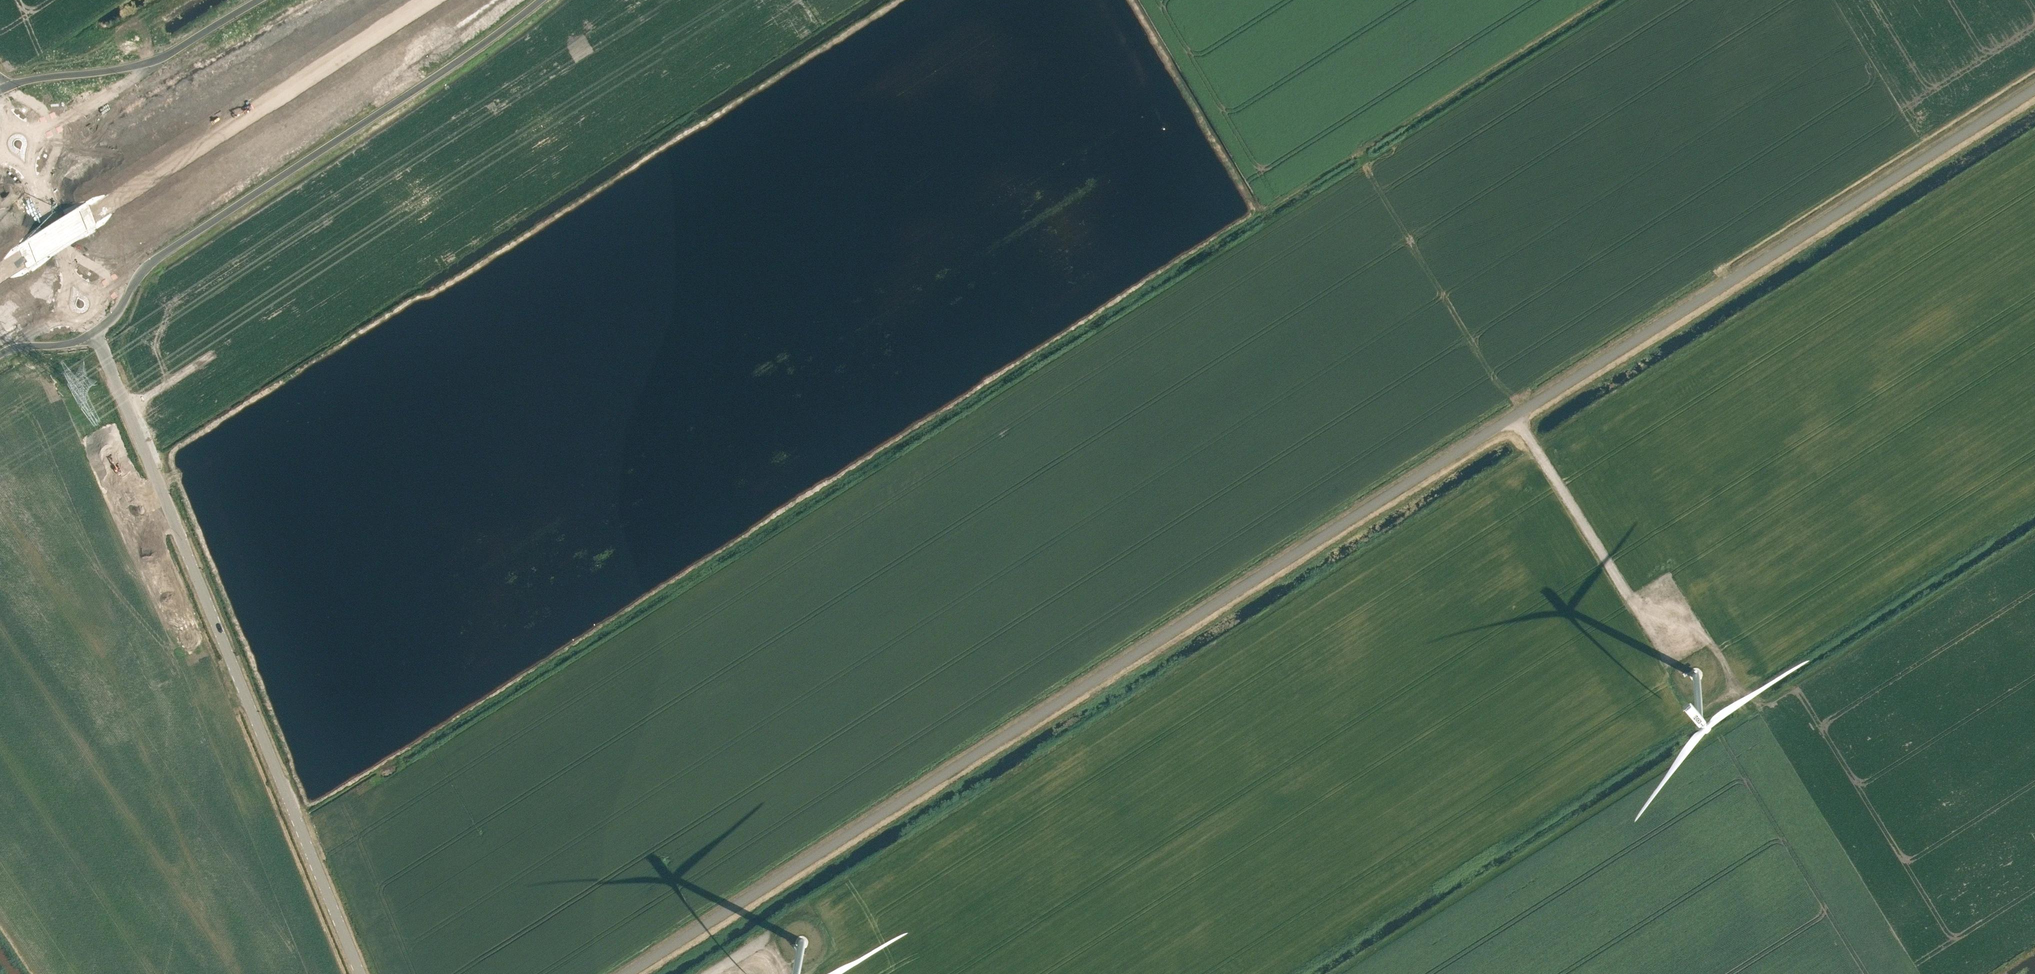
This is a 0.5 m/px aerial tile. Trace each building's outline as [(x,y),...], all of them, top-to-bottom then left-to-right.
[(1692,674),(1692,675),(1692,676),(1693,676),(1693,677),(1694,677),(1694,678),(1695,678),(1696,678),(1697,678),(1698,678),(1698,677),(1699,677),(1699,676),(1700,676),(1700,675),(1700,674),(1700,673),(1700,672),(1699,672),(1699,671),(1698,671),(1698,670),(1697,670),(1696,670),(1695,670),(1694,670),(1694,671),(1693,671),(1693,672),(1692,672),(1692,673),(1692,674)] [(798,942),(798,943),(798,944),(799,944),(799,945),(800,945),(800,946),(801,946),(802,946),(803,946),(804,946),(804,945),(805,945),(805,944),(806,944),(806,943),(806,942),(806,941),(806,940),(805,940),(805,939),(804,939),(804,938),(803,938),(802,938),(801,938),(800,938),(800,939),(799,939),(799,940),(798,940),(798,941),(798,942)]
